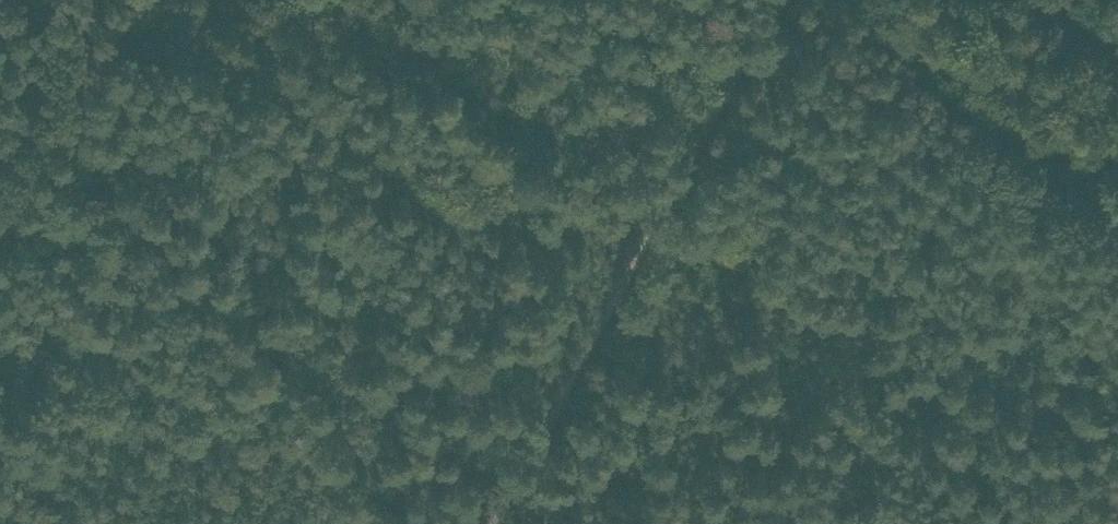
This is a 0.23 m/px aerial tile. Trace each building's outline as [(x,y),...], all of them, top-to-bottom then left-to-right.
[(1117,164),(1117,145),(1110,143),(1106,161),(1117,164)]
